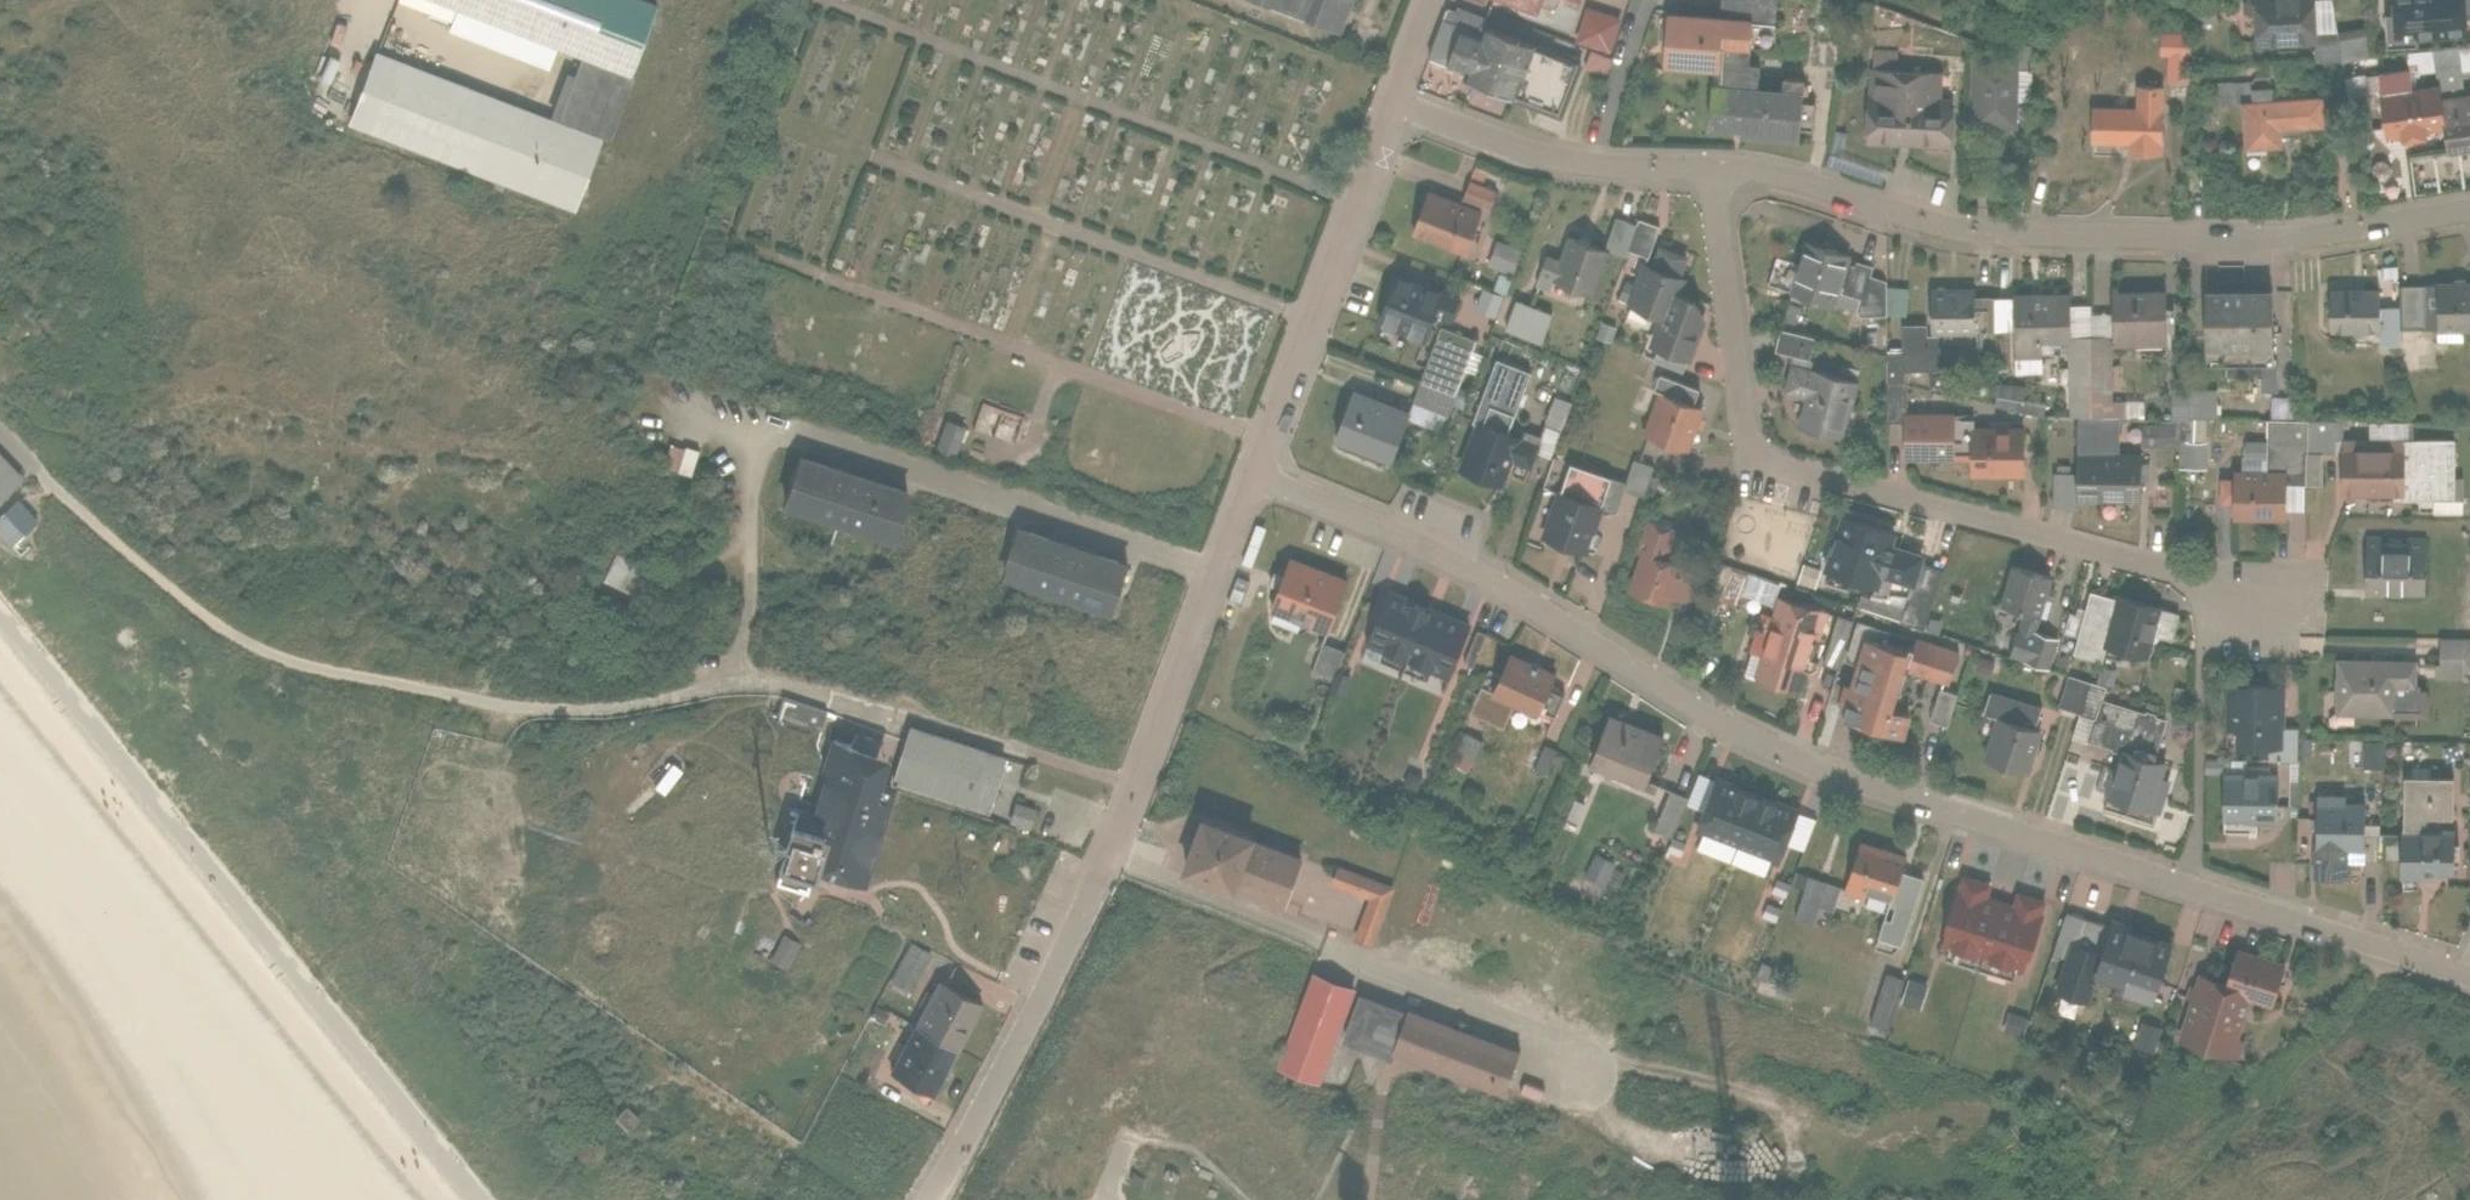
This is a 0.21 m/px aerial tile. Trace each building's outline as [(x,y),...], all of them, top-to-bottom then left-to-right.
[(376,58),(350,127),(577,213),(656,6),(639,0),(400,0),(394,14),(563,78),(546,123),(376,58)] [(1347,38),(1362,0),(1247,0),(1347,38)] [(1549,10),(1553,0),(1523,0),(1549,10)] [(1782,15),(1782,0),(1727,0),(1727,14),(1782,15)] [(2262,44),(2320,41),(2318,0),(2260,0),(2262,44)] [(2402,40),(2469,36),(2469,0),(2400,0),(2402,40)] [(1542,42),(1457,10),(1440,56),(1470,67),(1464,82),(1519,102),(1542,42)] [(1627,21),(1594,10),(1583,45),(1616,55),(1627,21)] [(1764,21),(1672,15),(1669,70),(1726,73),(1723,133),(1813,138),(1815,94),(1760,91),(1764,21)] [(2163,55),(2168,55),(2168,82),(2186,82),(2186,56),(2191,56),(2191,33),(2163,33),(2163,55)] [(1542,42),(1519,102),(1569,121),(1591,60),(1542,42)] [(2463,71),(2469,70),(2469,46),(2460,47),(2462,65),(2463,71)] [(2434,49),(2436,67),(2462,65),(2460,47),(2434,49)] [(2436,71),(2436,67),(2434,49),(2407,52),(2409,69),(2410,74),(2436,71)] [(2018,54),(1973,50),(1968,120),(2013,124),(2018,54)] [(2469,151),(2469,85),(2465,86),(2463,71),(2462,65),(2436,67),(2436,71),(2438,88),(2411,90),(2382,94),(2383,102),(2384,111),(2386,136),(2401,134),(2402,141),(2429,138),(2428,129),(2444,127),(2447,153),(2469,151)] [(1962,73),(1874,68),(1870,147),(1958,152),(1962,73)] [(2382,94),(2411,90),(2410,74),(2409,69),(2380,72),(2380,74),(2382,94)] [(2367,98),(2365,76),(2365,74),(2346,76),(2348,100),(2367,98)] [(2380,74),(2365,76),(2367,98),(2368,104),(2383,102),(2382,94),(2380,74)] [(2163,152),(2164,85),(2132,84),(2132,107),(2092,107),(2091,143),(2129,144),(2128,151),(2163,152)] [(2322,98),(2242,101),(2244,147),(2286,145),(2285,125),(2323,123),(2322,98)] [(1485,211),(1430,192),(1413,243),(1467,262),(1485,211)] [(1615,249),(1574,235),(1568,256),(1547,249),(1534,288),(1596,308),(1615,249)] [(1493,264),(1518,271),(1525,245),(1500,238),(1493,264)] [(1895,277),(1805,248),(1788,301),(1878,330),(1895,277)] [(1695,281),(1649,268),(1636,312),(1668,321),(1658,353),(1695,364),(1711,310),(1688,303),(1695,281)] [(1448,292),(1398,275),(1378,332),(1428,349),(1448,292)] [(1480,307),(1501,314),(1509,291),(1488,283),(1480,307)] [(2433,331),(2469,330),(2469,288),(2432,289),(2433,331)] [(2432,289),(2403,290),(2404,332),(2433,331),(2432,289)] [(2169,292),(2112,292),(2111,338),(2112,356),(2170,356),(2169,292)] [(1980,293),(1933,295),(1935,341),(1981,339),(1980,293)] [(2278,294),(2209,294),(2209,353),(2279,353),(2278,294)] [(2382,295),(2325,295),(2326,339),(2383,339),(2382,295)] [(2068,339),(2066,296),(2007,299),(2011,368),(2043,367),(2043,350),(2069,349),(2068,339)] [(1543,336),(1550,307),(1520,299),(1512,327),(1543,336)] [(1453,412),(1479,336),(1444,323),(1417,400),(1453,412)] [(2114,416),(2112,356),(2111,338),(2068,339),(2069,349),(2071,418),(2114,416)] [(1936,376),(1935,341),(1901,341),(1902,377),(1936,376)] [(1549,373),(1510,359),(1470,474),(1510,487),(1549,373)] [(1865,382),(1802,368),(1795,397),(1811,401),(1805,430),(1852,441),(1865,382)] [(2000,403),(2030,408),(2033,389),(2004,384),(2000,403)] [(2221,414),(2221,384),(2176,385),(2177,419),(2146,419),(2147,443),(2183,442),(2183,466),(2211,465),(2211,414),(2221,414)] [(2275,410),(2293,413),(2296,395),(2278,392),(2275,410)] [(1413,413),(1353,393),(1334,448),(1394,468),(1413,413)] [(1557,393),(1550,421),(1568,426),(1575,398),(1557,393)] [(1709,407),(1668,394),(1653,439),(1694,452),(1709,407)] [(2313,416),(2270,416),(2270,468),(2292,469),(2313,469),(2313,416)] [(1956,417),(1909,418),(1910,457),(1957,456),(1956,417)] [(951,419),(939,450),(959,457),(971,426),(951,419)] [(2023,474),(2021,431),(1973,433),(1975,476),(2023,474)] [(2453,438),(2344,438),(2344,493),(2453,493),(2453,438)] [(0,451),(0,505),(29,478),(0,451)] [(2081,475),(2081,503),(2144,504),(2144,457),(2081,457),(2081,475)] [(915,502),(803,466),(788,511),(901,547),(915,502)] [(2270,468),(2235,470),(2237,521),(2294,520),(2292,469),(2270,468)] [(2081,511),(2081,503),(2081,475),(2059,475),(2059,511),(2081,511)] [(1609,508),(1557,491),(1542,537),(1594,554),(1609,508)] [(29,504),(16,516),(10,509),(0,517),(0,522),(18,541),(42,519),(29,504)] [(1900,535),(1847,518),(1827,578),(1878,594),(1884,577),(1919,588),(1928,559),(1896,548),(1900,535)] [(1686,532),(1653,523),(1633,594),(1689,609),(1701,565),(1679,559),(1686,532)] [(1136,569),(1025,534),(1009,586),(1119,621),(1136,569)] [(2427,539),(2364,538),(2363,592),(2426,593),(2427,539)] [(1286,559),(1265,619),(1329,641),(1350,580),(1286,559)] [(1725,560),(1714,594),(1742,603),(1746,592),(1777,602),(1785,580),(1725,560)] [(2054,576),(2014,565),(2003,606),(2022,611),(2043,617),(2054,576)] [(640,607),(647,596),(606,580),(596,606),(634,620),(640,607)] [(2101,659),(2105,647),(2117,598),(2090,591),(2074,652),(2101,659)] [(2163,607),(2118,596),(2117,598),(2105,647),(2150,658),(2156,635),(2163,607)] [(1476,629),(1391,597),(1371,647),(1457,679),(1476,629)] [(2163,607),(2156,635),(2173,640),(2180,612),(2163,607)] [(1831,630),(1771,611),(1745,693),(1790,708),(1799,680),(1813,685),(1831,630)] [(1843,663),(1858,615),(1843,611),(1829,659),(1843,663)] [(2039,632),(2043,617),(2022,611),(2010,657),(2053,668),(2061,637),(2039,632)] [(2435,663),(2436,679),(2463,678),(2463,672),(2469,672),(2469,637),(2440,637),(2440,663),(2435,663)] [(1337,678),(1346,650),(1326,643),(1317,672),(1337,678)] [(1954,674),(1856,645),(1827,745),(1880,760),(1899,697),(1943,710),(1954,674)] [(1558,674),(1509,656),(1494,698),(1543,716),(1558,674)] [(2417,659),(2336,659),(2336,715),(2428,716),(2428,688),(2417,688),(2417,659)] [(2059,708),(2099,720),(2104,704),(2109,688),(2069,676),(2059,708)] [(2286,685),(2228,684),(2227,745),(2285,746),(2286,685)] [(1998,717),(2026,726),(2028,720),(2037,723),(2042,707),(1991,691),(1984,713),(1998,717)] [(786,699),(783,719),(825,726),(828,705),(786,699)] [(2174,725),(2104,704),(2099,720),(2092,741),(2123,751),(2163,763),(2174,725)] [(2026,726),(1998,717),(1985,760),(2029,773),(2042,731),(2026,726)] [(1668,744),(1611,724),(1595,772),(1652,791),(1668,744)] [(1008,763),(914,733),(894,793),(989,823),(1008,763)] [(890,759),(832,739),(802,828),(774,819),(758,868),(765,871),(762,881),(804,896),(811,876),(868,895),(900,802),(878,794),(890,759)] [(2123,751),(2108,799),(2158,815),(2173,766),(2163,763),(2123,751)] [(2282,774),(2228,773),(2227,821),(2254,822),(2281,822),(2282,774)] [(2454,778),(2401,779),(2402,881),(2455,881),(2454,778)] [(1784,802),(1736,785),(1722,825),(1769,843),(1784,802)] [(1674,790),(1659,831),(1676,837),(1691,796),(1674,790)] [(2346,796),(2315,795),(2315,877),(2349,877),(2349,863),(2365,863),(2366,805),(2346,805),(2346,796)] [(1033,825),(1039,806),(1020,801),(1014,820),(1033,825)] [(1294,916),(1315,866),(1215,824),(1194,874),(1294,916)] [(1912,856),(1863,841),(1849,886),(1846,894),(1895,909),(1912,856)] [(1190,842),(1174,843),(1176,870),(1191,869),(1190,842)] [(1601,853),(1587,878),(1607,888),(1620,863),(1601,853)] [(1849,886),(1799,873),(1795,888),(1804,890),(1796,918),(1837,929),(1846,894),(1849,886)] [(1339,876),(1333,892),(1372,906),(1358,946),(1375,952),(1395,896),(1339,876)] [(1992,884),(1963,876),(1953,908),(1942,947),(2025,972),(2038,931),(2047,901),(2018,892),(2014,903),(2007,901),(1994,897),(1989,895),(1992,884)] [(2080,942),(2103,950),(2111,928),(2068,913),(2054,954),(2074,961),(2080,942)] [(2103,950),(2080,942),(2074,961),(2063,993),(2090,1002),(2099,975),(2127,985),(2124,993),(2154,1003),(2174,943),(2122,926),(2113,922),(2111,928),(2103,950)] [(774,953),(793,959),(803,931),(784,925),(774,953)] [(941,957),(917,944),(895,988),(919,1000),(941,957)] [(2285,970),(2237,956),(2229,981),(2201,972),(2179,1042),(2239,1060),(2245,1042),(2237,1039),(2250,999),(2273,1007),(2285,970)] [(1874,1023),(1891,1029),(1909,978),(1891,972),(1874,1023)] [(1325,1086),(1356,995),(1318,982),(1287,1073),(1325,1086)] [(990,1009),(947,986),(924,1030),(966,1052),(990,1009)] [(1376,1056),(1513,1103),(1527,1062),(1391,1015),(1376,1056)] [(2146,1022),(2139,1046),(2158,1052),(2165,1027),(2146,1022)] [(966,1052),(924,1030),(900,1075),(942,1098),(966,1052)] [(641,1123),(630,1111),(618,1122),(629,1134),(641,1123)]
